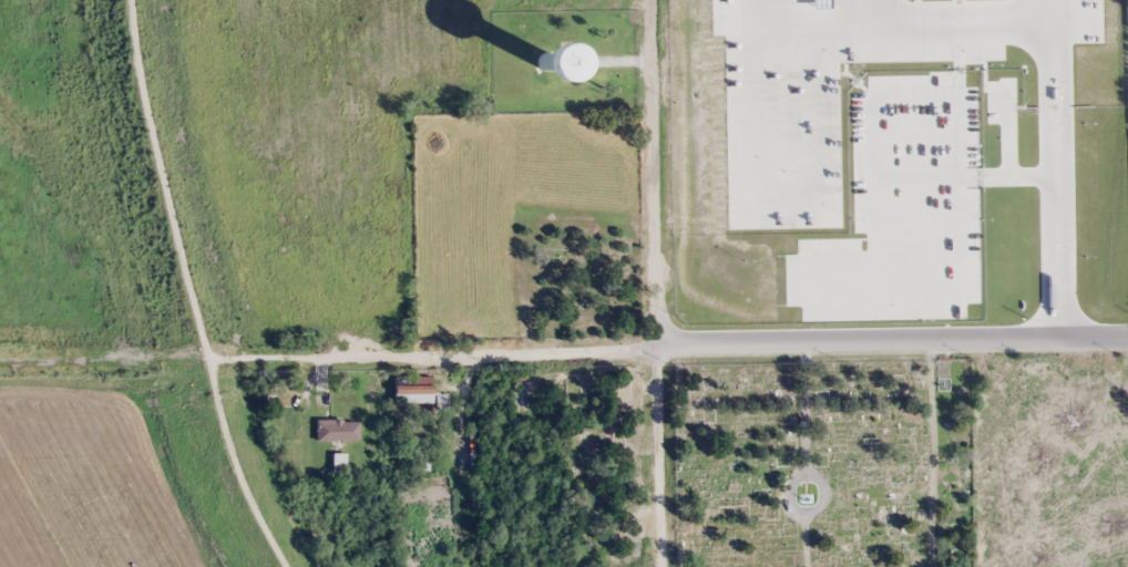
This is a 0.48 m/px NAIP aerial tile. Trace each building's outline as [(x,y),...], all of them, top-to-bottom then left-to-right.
[(359,441),(359,420),(316,420),(316,441),(359,441)]
